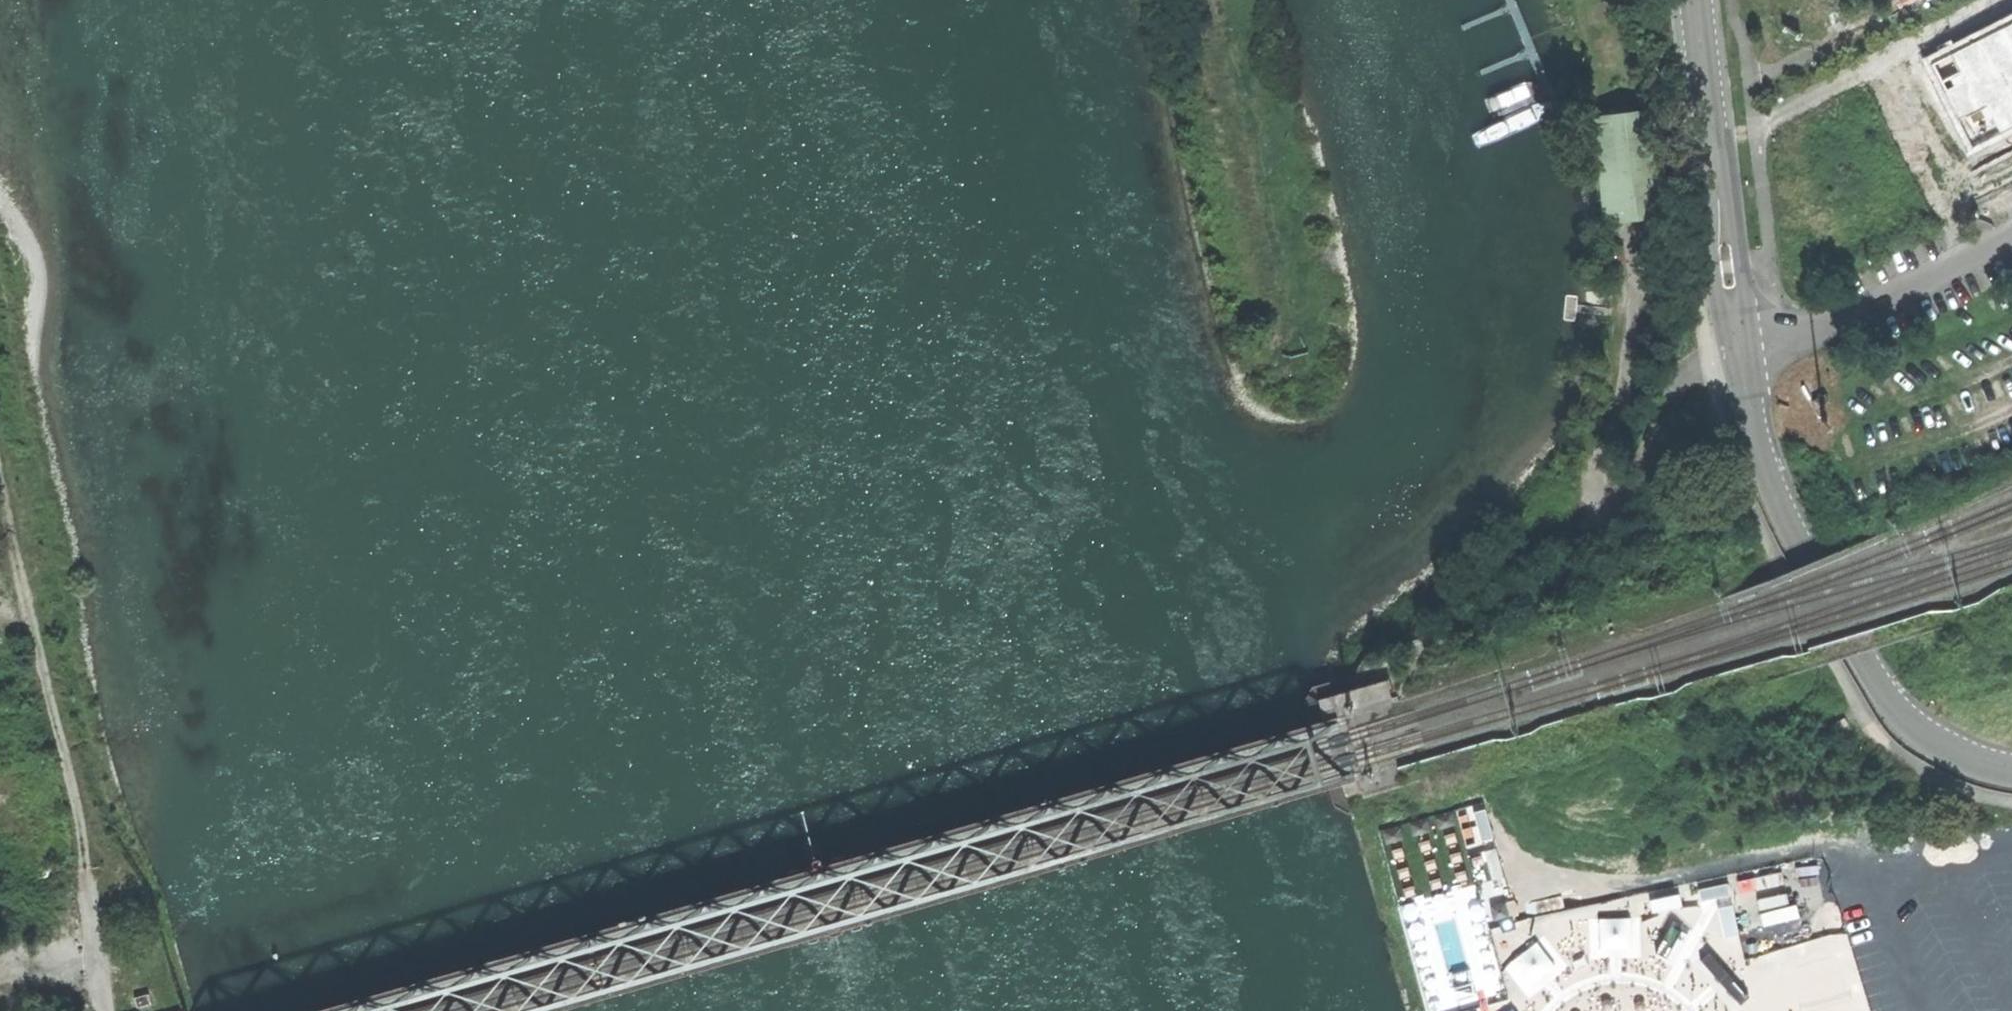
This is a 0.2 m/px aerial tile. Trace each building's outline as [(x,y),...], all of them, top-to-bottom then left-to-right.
[(1593,120),(1605,219),(1666,212),(1654,113),(1593,120)]
